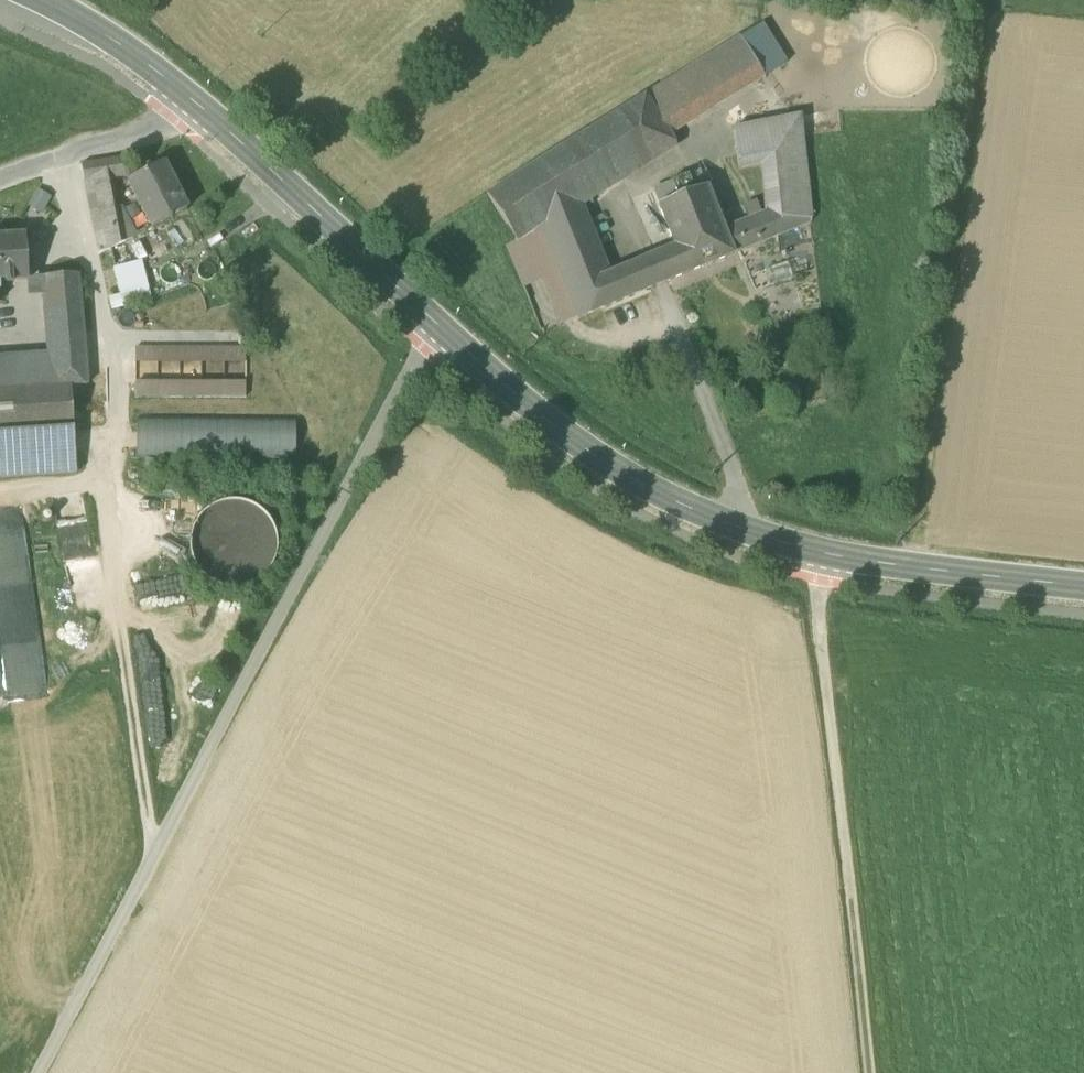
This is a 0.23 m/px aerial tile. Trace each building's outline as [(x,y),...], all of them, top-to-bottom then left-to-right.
[(740,37),(765,76),(785,64),(761,24),(740,37)] [(646,95),(671,135),(765,76),(740,37),(646,95)] [(488,194),(517,239),(543,224),(579,202),(676,142),(671,135),(646,95),(488,194)] [(724,230),(734,254),(812,221),(801,116),(735,129),(737,147),(736,148),(740,168),(765,163),(770,211),(724,230)] [(82,167),(85,184),(112,179),(128,176),(124,159),(82,167)] [(128,180),(152,228),(186,211),(167,173),(162,163),(128,180)] [(658,254),(669,280),(734,254),(724,230),(702,173),(655,191),(660,205),(676,247),(658,254)] [(125,243),(112,179),(85,184),(100,258),(115,249),(125,243)] [(29,202),(41,210),(50,195),(37,188),(29,202)] [(543,224),(570,290),(609,275),(579,202),(543,224)] [(560,325),(581,316),(570,290),(543,224),(517,239),(507,245),(514,264),(515,264),(524,287),(542,279),(560,325)] [(28,280),(28,277),(26,235),(0,237),(0,281),(28,280)] [(658,254),(643,260),(654,286),(669,280),(658,254)] [(113,263),(121,301),(139,297),(132,259),(113,263)] [(581,316),(654,286),(643,260),(609,275),(570,290),(581,316)] [(74,429),(71,385),(88,384),(85,350),(83,333),(78,275),(47,276),(48,295),(52,335),(53,352),(54,359),(56,385),(0,389),(0,434),(74,429)] [(48,295),(47,276),(28,277),(28,280),(29,295),(48,295)] [(138,347),(138,364),(247,365),(247,348),(138,347)] [(0,359),(0,389),(56,385),(54,359),(0,359)] [(247,383),(137,382),(137,398),(247,399),(247,383)] [(138,416),(138,458),(296,459),(296,417),(138,416)] [(74,429),(0,434),(0,478),(77,473),(74,429)] [(191,536),(192,553),(200,569),(213,580),(229,586),(246,585),(261,577),(273,564),(278,548),(277,531),(270,515),(257,504),(240,499),(223,500),(208,507),(197,520),(191,536)] [(135,639),(136,661),(146,681),(163,694),(185,698),(206,692),(223,678),(232,658),(231,636),(221,617),(204,604),(182,600),(161,605),(144,619),(135,639)] [(88,1064),(83,1072),(105,1072),(88,1064)]
